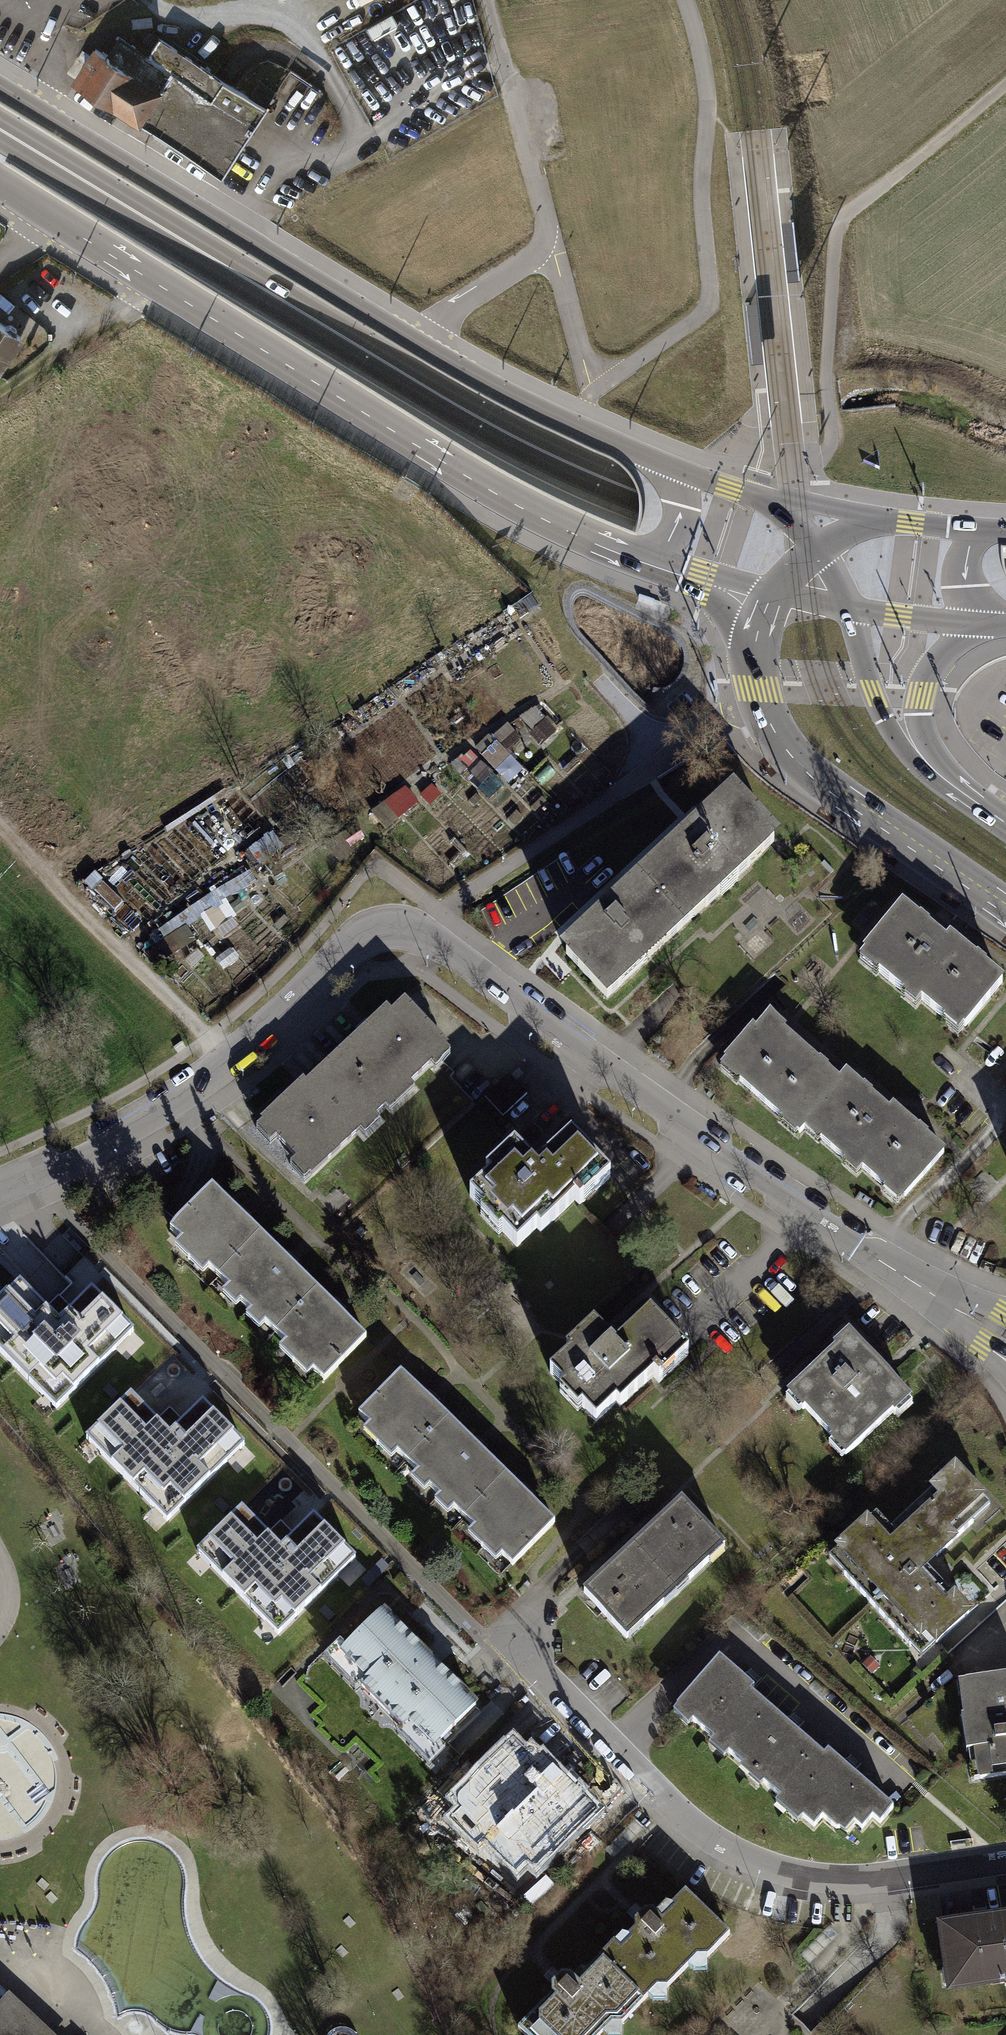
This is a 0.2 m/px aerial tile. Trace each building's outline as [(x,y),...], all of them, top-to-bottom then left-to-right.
[(145,56),(107,32),(76,83),(220,173),(263,106),(157,37),(145,56)] [(0,321),(0,372),(3,374),(25,336),(0,321)] [(544,705),(526,714),(541,745),(559,736),(544,705)] [(480,746),(508,781),(522,770),(508,752),(525,739),(512,722),(480,746)] [(777,836),(729,785),(689,823),(613,893),(555,947),(603,998),(777,836)] [(214,930),(238,916),(228,898),(258,880),(251,869),(197,901),(214,930)] [(944,940),(900,904),(859,954),(901,988),(898,991),(913,1003),(918,997),(941,1016),(937,1021),(955,1036),(1002,978),(949,934),(944,940)] [(176,952),(190,946),(183,929),(169,936),(176,952)] [(442,1051),(391,996),(365,1020),(307,1075),(261,1118),(312,1172),(442,1051)] [(785,1023),(768,1010),(754,1027),(749,1023),(723,1055),(725,1057),(719,1065),(783,1117),(777,1124),(790,1134),(795,1128),(798,1129),(802,1124),(845,1158),(841,1163),(854,1173),(861,1165),(885,1185),(882,1189),(896,1200),(901,1194),(902,1192),(942,1144),(891,1103),(888,1106),(844,1070),(841,1074),(782,1027),(785,1023)] [(510,1155),(466,1195),(519,1253),(602,1178),(566,1138),(527,1173),(510,1155)] [(236,1219),(210,1194),(168,1237),(320,1384),(362,1340),(325,1303),(283,1263),(236,1219)] [(19,1284),(0,1302),(0,1355),(56,1414),(136,1337),(94,1290),(57,1319),(19,1284)] [(683,1354),(649,1316),(612,1349),(598,1334),(552,1376),(600,1430),(683,1354)] [(840,1332),(780,1390),(843,1455),(903,1397),(840,1332)] [(422,1398),(398,1375),(358,1417),(366,1425),(360,1431),(388,1458),(394,1452),(414,1470),(408,1476),(421,1489),(427,1483),(437,1494),(431,1500),(444,1512),(450,1505),(471,1526),(462,1535),(489,1561),(497,1553),(509,1564),(551,1522),(512,1485),(475,1449),(422,1398)] [(170,1434),(130,1394),(83,1435),(165,1524),(248,1447),(205,1401),(170,1434)] [(862,1519),(826,1553),(922,1653),(964,1613),(920,1567),(987,1504),(952,1468),(879,1537),(862,1519)] [(280,1546),(242,1508),(194,1553),(282,1637),(356,1557),(313,1515),(280,1546)] [(633,1552),(672,1593),(719,1550),(681,1508),(633,1552)] [(621,1639),(672,1593),(633,1552),(583,1598),(621,1639)] [(476,1709),(379,1611),(328,1662),(425,1759),(476,1709)] [(744,1684),(716,1661),(669,1717),(681,1726),(685,1721),(707,1739),(703,1744),(719,1757),(723,1752),(737,1764),(732,1771),(755,1790),(760,1784),(775,1796),(769,1804),(792,1823),(800,1814),(813,1825),(819,1818),(837,1834),(848,1822),(858,1830),(866,1820),(875,1827),(892,1808),(839,1764),(824,1751),(822,1754),(791,1729),(749,1694),(752,1691),(744,1684)] [(953,1684),(968,1779),(1005,1773),(1005,1675),(953,1684)] [(591,1815),(510,1740),(467,1785),(548,1861),(591,1815)] [(525,2024),(536,2034),(612,2034),(720,1936),(676,1887),(635,1925),(567,1987),(525,2024)] [(933,1928),(943,1989),(1005,1979),(1005,1916),(933,1928)] [(0,1984),(0,2034),(56,2034),(0,1984)]
